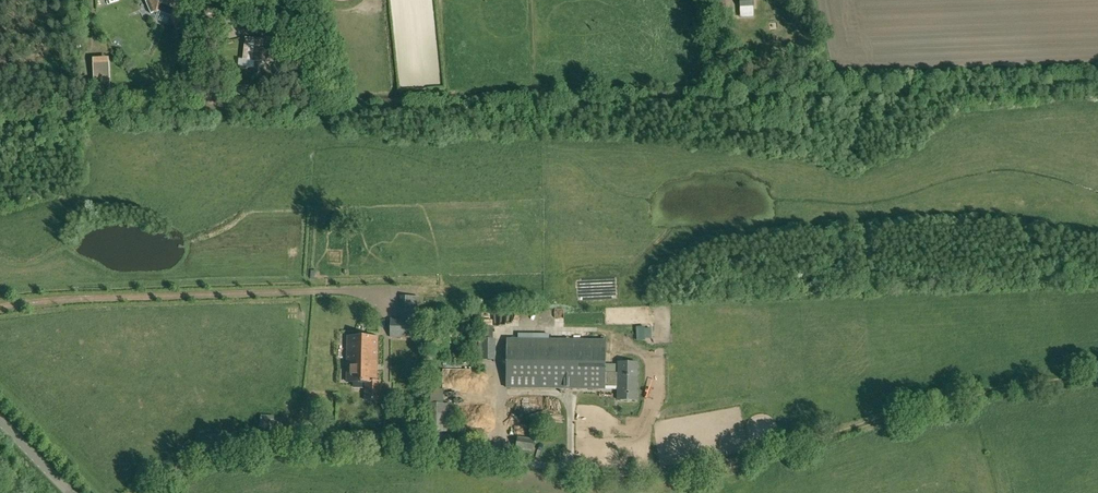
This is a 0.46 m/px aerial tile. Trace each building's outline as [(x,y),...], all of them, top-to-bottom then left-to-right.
[(180,0),(147,0),(145,1),(151,14),(158,11),(170,15),(177,31),(190,24),(179,1),(180,0)] [(254,68),(254,61),(274,64),(275,51),(267,50),(269,39),(245,37),(243,59),(239,59),(238,66),(254,68)] [(114,57),(98,57),(98,86),(114,86),(114,57)] [(390,318),(390,338),(417,339),(417,319),(411,319),(411,296),(400,296),(399,318),(390,318)] [(481,339),(481,360),(495,360),(496,339),(493,339),(493,332),(493,326),(484,326),(483,339),(481,339)] [(347,363),(377,364),(378,337),(348,336),(347,363)] [(619,373),(616,373),(605,373),(605,340),(507,339),(506,388),(605,389),(605,385),(618,385),(618,401),(636,401),(637,363),(619,363),(619,373)] [(377,364),(347,363),(347,382),(366,383),(365,400),(380,400),(381,382),(377,381),(377,364)] [(430,389),(430,404),(430,432),(454,433),(454,409),(452,409),(452,404),(443,404),(444,390),(430,389)] [(513,448),(539,449),(539,437),(513,436),(513,448)]
